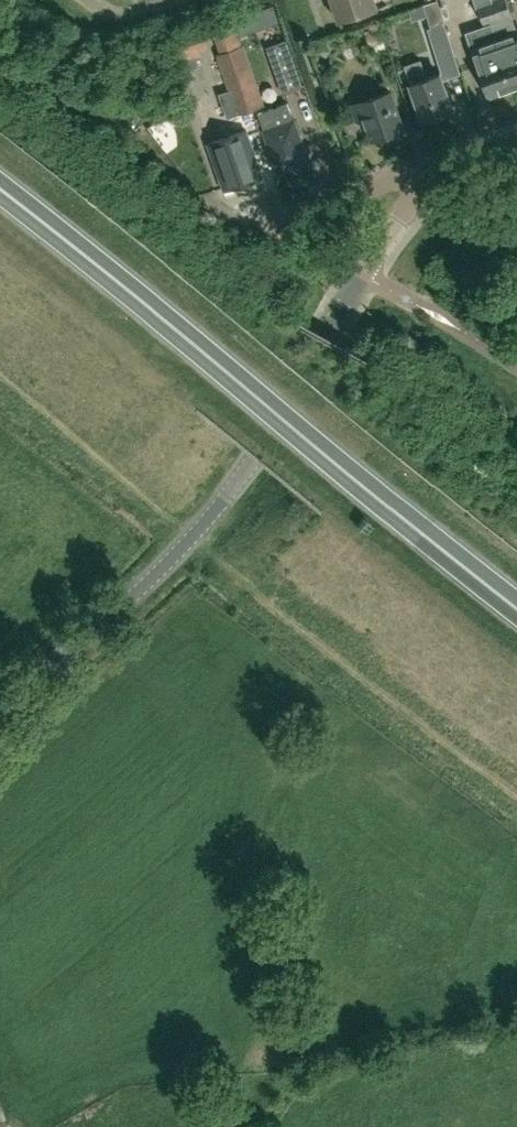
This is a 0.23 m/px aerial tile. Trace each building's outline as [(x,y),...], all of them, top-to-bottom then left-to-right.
[(280,12),(280,9),(276,0),(275,0),(256,7),(260,19),(280,12)] [(377,7),(375,0),(332,0),(338,19),(377,7)] [(438,2),(437,0),(436,0),(425,3),(431,26),(427,27),(443,78),(461,72),(445,21),(444,22),(438,2)] [(493,27),(498,17),(492,0),(490,0),(482,2),(478,4),(484,23),(490,21),(493,27)] [(503,24),(504,24),(501,17),(512,13),(507,0),(492,0),(498,17),(493,27),(493,28),(492,28),(511,87),(516,85),(516,32),(507,36),(503,24)] [(369,48),(384,42),(379,26),(377,21),(369,24),(370,29),(364,31),(369,48)] [(493,28),(493,27),(490,21),(484,23),(472,27),(484,61),(477,63),(488,95),(511,87),(492,28),(493,28)] [(177,40),(183,56),(186,67),(195,64),(192,55),(200,52),(199,50),(208,47),(208,46),(202,28),(177,37),(176,38),(177,40)] [(267,46),(284,92),(302,85),(285,39),(267,46)] [(215,48),(229,89),(218,92),(227,117),(265,104),(244,44),(233,48),(232,43),(215,48)] [(426,76),(420,58),(405,64),(405,66),(397,70),(402,82),(410,79),(411,81),(410,81),(423,118),(453,108),(440,71),(426,76)] [(402,125),(390,90),(353,103),(358,117),(366,115),(373,135),(402,125)] [(293,119),(288,103),(260,113),(279,169),(309,159),(295,119),(293,119)] [(241,116),(223,122),(205,128),(210,142),(225,187),(262,175),(246,130),(241,116)]
